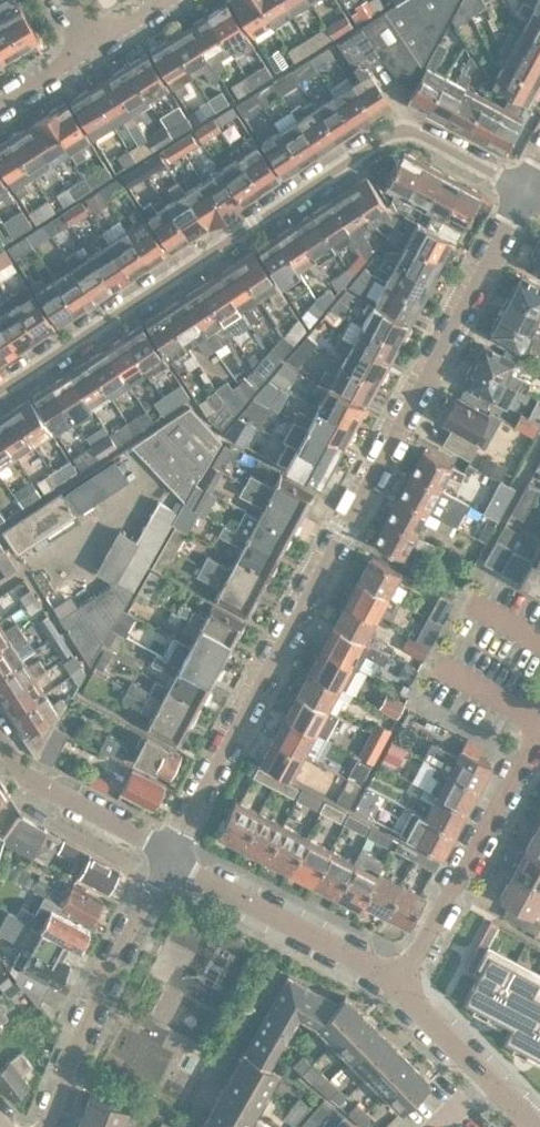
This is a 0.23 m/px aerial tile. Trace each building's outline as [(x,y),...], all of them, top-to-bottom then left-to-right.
[(30,44),(39,39),(15,0),(1,0),(8,13),(0,17),(20,50),(21,50),(24,51),(29,47),(30,44)] [(271,23),(257,0),(230,0),(252,35),(271,23)] [(271,23),(290,11),(283,0),(257,0),(271,23)] [(309,0),(283,0),(290,11),(309,0)] [(365,16),(375,10),(369,0),(367,0),(358,6),(365,16)] [(360,25),(382,58),(410,85),(456,0),(401,0),(360,25)] [(375,10),(382,5),(379,0),(369,0),(375,10)] [(451,19),(455,26),(471,15),(463,0),(461,0),(451,19)] [(471,15),(485,6),(483,2),(482,0),(463,0),(471,15)] [(523,26),(539,35),(539,10),(533,7),(522,1),(518,10),(528,15),(523,26)] [(254,47),(226,2),(207,14),(229,50),(239,44),(244,53),(254,47)] [(325,25),(332,37),(352,24),(344,13),(325,25)] [(191,23),(193,25),(189,27),(210,61),(211,61),(217,71),(225,66),(219,56),(229,50),(207,14),(191,23)] [(19,54),(20,51),(20,50),(0,17),(0,18),(0,60),(1,62),(11,56),(14,57),(19,54)] [(325,25),(306,38),(313,49),(332,37),(325,25)] [(367,67),(382,58),(360,25),(336,40),(359,77),(369,70),(367,67)] [(513,45),(539,60),(539,35),(523,26),(518,35),(508,30),(503,40),(513,45)] [(210,61),(189,27),(185,30),(184,28),(169,38),(191,73),(201,67),(210,82),(220,76),(217,71),(211,61),(210,61)] [(169,38),(150,49),(178,95),(188,89),(182,79),(191,73),(169,38)] [(294,61),(313,49),(306,38),(287,50),(294,61)] [(502,64),(539,84),(539,83),(539,60),(513,45),(503,40),(498,48),(502,50),(501,52),(494,59),(502,64)] [(406,101),(425,112),(445,75),(434,69),(446,47),(438,42),(406,101)] [(334,58),(327,46),(313,55),(320,67),(334,58)] [(267,57),(275,71),(287,63),(278,50),(267,57)] [(146,52),(127,64),(149,100),(168,88),(146,52)] [(441,118),(445,120),(464,85),(469,75),(466,74),(476,64),(469,55),(455,81),(445,75),(425,112),(440,120),(441,118)] [(302,78),(316,69),(309,57),(294,66),(302,78)] [(137,107),(149,100),(127,64),(111,73),(112,75),(109,77),(130,112),(136,121),(143,116),(137,107)] [(264,64),(246,76),(252,86),(271,75),(264,64)] [(529,103),(539,84),(502,64),(492,83),(529,103)] [(299,81),(291,69),(276,78),(283,91),(299,81)] [(351,82),(374,117),(392,105),(369,70),(359,77),(351,82)] [(230,85),(237,96),(252,86),(246,76),(230,85)] [(130,112),(109,77),(105,80),(104,78),(89,88),(111,123),(121,117),(126,126),(136,121),(130,112)] [(478,88),(485,91),(488,83),(486,79),(481,82),(478,88)] [(261,102),(279,91),(273,80),(254,91),(261,102)] [(356,129),(374,117),(351,82),(333,94),(356,129)] [(448,124),(464,132),(483,96),(464,85),(445,120),(449,122),(448,124)] [(92,135),(111,123),(89,88),(70,99),(92,135)] [(214,110),(228,101),(221,90),(207,98),(214,110)] [(236,103),(243,114),(261,102),(254,91),(236,103)] [(315,106),(338,141),(356,129),(333,94),(315,106)] [(503,106),(484,141),(488,143),(487,145),(502,153),(522,116),(512,111),(518,98),(509,94),(503,106)] [(480,138),(484,141),(503,106),(483,96),(464,132),(479,140),(480,138)] [(207,98),(187,111),(194,122),(214,110),(207,98)] [(320,153),(338,141),(315,106),(310,98),(302,103),(300,100),(289,107),(297,118),(320,153)] [(88,138),(66,102),(47,114),(69,150),(76,160),(80,157),(85,154),(79,144),(88,138)] [(236,113),(231,106),(213,118),(217,125),(236,113)] [(31,123),(32,125),(29,127),(50,161),(69,150),(47,114),(31,123)] [(171,138),(191,125),(184,114),(164,126),(171,138)] [(213,118),(195,129),(201,139),(219,128),(217,125),(213,118)] [(279,130),(302,165),(320,153),(297,118),(279,130)] [(171,138),(164,126),(146,138),(152,149),(171,138)] [(24,128),(9,138),(31,173),(40,168),(49,181),(58,175),(50,161),(29,127),(25,130),(24,128)] [(283,177),(302,165),(279,130),(260,142),(283,177)] [(176,140),(183,151),(196,142),(189,132),(176,140)] [(238,156),(261,191),(280,179),(257,144),(248,132),(240,138),(248,150),(238,156)] [(31,173),(9,138),(0,143),(0,166),(12,185),(19,196),(27,190),(21,180),(31,173)] [(152,149),(146,138),(127,150),(135,161),(152,149)] [(183,151),(176,140),(162,149),(169,160),(183,151)] [(127,150),(116,157),(123,168),(135,161),(127,150)] [(403,198),(422,163),(418,161),(419,159),(404,151),(387,181),(379,177),(376,183),(382,192),(384,188),(403,198)] [(164,162),(158,152),(140,163),(146,174),(164,162)] [(243,203),(261,191),(238,156),(220,168),(243,203)] [(80,157),(76,160),(85,176),(89,174),(88,166),(85,162),(80,157)] [(146,174),(140,163),(121,175),(127,185),(146,174)] [(412,203),(423,208),(442,171),(427,163),(426,165),(422,163),(403,198),(398,208),(407,212),(412,203)] [(111,176),(105,165),(89,174),(85,176),(84,177),(91,188),(111,176)] [(202,180),(225,215),(243,203),(220,168),(202,180)] [(458,179),(442,171),(423,208),(432,213),(426,226),(435,231),(442,219),(461,184),(457,181),(458,179)] [(5,202),(14,197),(8,188),(0,175),(0,194),(5,202)] [(389,211),(366,176),(348,188),(371,223),(381,216),(394,226),(401,219),(389,211)] [(73,199),(91,188),(84,177),(66,188),(73,199)] [(99,188),(105,198),(123,187),(117,177),(99,188)] [(189,239),(207,227),(184,192),(176,180),(167,187),(175,198),(166,204),(189,239)] [(207,227),(225,215),(202,180),(184,192),(207,227)] [(464,186),(461,184),(442,219),(435,231),(454,241),(481,192),(465,184),(464,186)] [(73,199),(66,188),(57,194),(64,205),(73,199)] [(99,188),(86,197),(93,209),(107,201),(105,198),(99,188)] [(348,188),(330,199),(353,234),(358,243),(362,249),(366,256),(373,249),(361,229),(371,223),(348,188)] [(330,199),(312,211),(335,246),(346,239),(351,247),(358,243),(353,234),(330,199)] [(47,200),(28,212),(35,223),(54,211),(47,200)] [(80,200),(63,211),(70,222),(87,211),(80,200)] [(171,251),(189,239),(166,204),(156,210),(150,201),(142,207),(171,251)] [(126,230),(149,265),(167,253),(137,208),(129,214),(135,224),(126,230)] [(32,224),(22,209),(2,221),(12,237),(32,224)] [(51,234),(70,222),(63,211),(44,223),(51,234)] [(312,211),(294,223),(317,258),(335,246),(312,211)] [(12,237),(2,221),(0,219),(0,238),(3,243),(12,237)] [(407,241),(444,261),(454,241),(435,231),(426,226),(417,221),(407,241)] [(32,246),(51,234),(44,223),(25,235),(32,246)] [(294,223),(276,235),(299,270),(308,264),(318,279),(326,273),(317,258),(294,223)] [(395,227),(387,237),(395,244),(403,234),(395,227)] [(149,265),(126,230),(108,242),(131,277),(149,265)] [(14,258),(32,246),(25,235),(7,247),(14,258)] [(280,282),(299,270),(276,235),(257,247),(280,282)] [(433,281),(444,261),(407,241),(396,261),(433,281)] [(108,242),(90,254),(113,289),(131,277),(108,242)] [(526,266),(539,274),(539,249),(534,246),(530,254),(531,257),(526,266)] [(0,250),(0,265),(10,259),(3,249),(0,250)] [(362,249),(347,266),(348,267),(352,273),(366,256),(362,249)] [(74,250),(65,256),(72,266),(95,301),(113,289),(90,254),(81,260),(74,250)] [(286,300),(253,250),(235,262),(258,297),(267,291),(277,306),(286,300)] [(386,280),(422,300),(433,281),(396,261),(384,255),(379,264),(391,271),(386,280)] [(235,262),(217,273),(240,308),(250,324),(258,318),(248,303),(258,297),(235,262)] [(72,266),(54,278),(74,308),(77,313),(95,301),(72,266)] [(358,275),(367,282),(375,273),(366,266),(358,275)] [(352,273),(348,267),(330,279),(338,290),(352,273)] [(250,324),(240,308),(217,273),(199,285),(214,308),(222,320),(230,333),(240,327),(242,329),(250,324)] [(353,281),(362,289),(367,282),(358,275),(353,281)] [(77,313),(74,308),(54,278),(45,284),(40,276),(30,282),(58,325),(77,313)] [(512,287),(508,295),(533,308),(539,312),(539,286),(521,276),(515,286),(512,287)] [(412,320),(422,300),(386,280),(375,300),(412,320)] [(36,339),(55,327),(27,284),(8,296),(13,304),(16,308),(36,339)] [(230,333),(222,320),(214,308),(199,285),(181,297),(214,348),(232,336),(230,333)] [(321,292),(314,301),(323,308),(330,300),(321,292)] [(533,308),(508,295),(504,302),(505,305),(499,315),(530,332),(530,331),(539,337),(539,312),(533,308)] [(36,339),(16,308),(13,304),(8,296),(0,302),(0,323),(18,351),(36,339)] [(206,354),(214,348),(181,297),(163,309),(186,344),(195,338),(206,354)] [(338,299),(332,306),(341,313),(347,307),(338,299)] [(317,316),(323,308),(314,301),(308,308),(317,316)] [(369,312),(362,324),(399,344),(410,324),(367,301),(366,302),(368,303),(364,309),(369,312)] [(325,314),(334,322),(341,313),(332,306),(325,314)] [(163,309),(144,321),(177,371),(186,365),(182,359),(191,352),(186,344),(163,309)] [(530,331),(530,332),(499,315),(499,317),(496,318),(493,323),(494,326),(489,335),(525,355),(531,344),(539,349),(539,337),(530,331)] [(298,317),(283,334),(293,343),(305,329),(298,317)] [(0,363),(18,351),(0,323),(0,363)] [(167,364),(141,324),(123,336),(146,371),(151,379),(165,370),(163,367),(167,364)] [(399,344),(362,324),(352,343),(388,363),(399,344)] [(283,334),(282,333),(267,350),(279,360),(293,343),(283,334)] [(308,335),(301,343),(310,350),(316,342),(308,335)] [(123,336),(104,347),(128,382),(146,371),(123,336)] [(346,353),(341,363),(378,383),(388,363),(352,343),(338,336),(333,346),(346,353)] [(514,361),(484,344),(473,363),(516,387),(524,391),(530,382),(509,371),(514,361)] [(128,382),(104,347),(86,359),(109,394),(128,382)] [(262,356),(252,368),(253,369),(263,378),(273,366),(262,356)] [(86,359),(68,371),(91,406),(109,394),(86,359)] [(367,403),(378,383),(341,363),(335,374),(325,368),(320,377),(367,403)] [(524,391),(516,387),(473,363),(463,383),(465,384),(490,398),(505,406),(510,396),(511,396),(512,395),(524,402),(529,393),(524,391)] [(296,371),(281,364),(268,380),(281,388),(296,371)] [(263,378),(253,369),(238,383),(248,397),(263,378)] [(91,406),(68,371),(50,383),(73,418),(91,406)] [(267,405),(280,390),(268,380),(253,398),(267,405)] [(226,381),(214,388),(221,400),(224,405),(234,413),(241,404),(226,381)] [(318,407),(354,426),(365,407),(318,381),(312,391),(323,397),(318,407)] [(55,430),(73,418),(50,383),(32,395),(55,430)] [(188,397),(181,385),(163,397),(170,408),(188,397)] [(451,426),(442,443),(469,458),(477,444),(477,443),(482,446),(489,434),(479,429),(486,415),(456,396),(454,400),(452,398),(445,410),(447,411),(442,420),(451,426)] [(153,403),(161,414),(170,408),(163,397),(153,403)] [(10,410),(33,445),(51,433),(28,398),(10,410)] [(234,413),(224,405),(221,400),(206,417),(220,429),(234,413)] [(131,444),(184,498),(185,499),(194,483),(220,439),(189,406),(131,444)] [(344,446),(354,426),(318,407),(312,417),(298,409),(293,418),(297,421),(307,426),(344,446)] [(33,445),(10,410),(0,416),(0,434),(15,457),(33,445)] [(146,410),(127,422),(134,432),(152,420),(146,410)] [(539,424),(520,413),(513,425),(533,436),(539,424)] [(243,444),(254,424),(239,416),(238,415),(225,431),(243,444)] [(333,466),(344,446),(307,426),(297,421),(292,430),(302,435),(296,446),(333,466)] [(134,432),(127,422),(110,434),(116,443),(134,432)] [(15,457),(0,434),(0,466),(15,457)] [(91,446),(98,456),(116,443),(110,434),(91,446)] [(212,463),(221,469),(232,449),(223,444),(212,463)] [(91,446),(73,458),(80,467),(98,456),(91,446)] [(323,485),(333,466),(296,446),(291,456),(281,451),(276,460),(323,485)] [(464,471),(423,449),(410,472),(439,488),(446,473),(459,480),(464,471)] [(504,470),(482,458),(477,468),(498,480),(504,470)] [(57,482),(76,470),(69,459),(50,471),(57,482)] [(62,495),(65,500),(71,496),(79,509),(125,480),(113,461),(62,495)] [(208,491),(221,469),(212,463),(199,486),(208,491)] [(37,480),(44,491),(57,482),(50,471),(37,480)] [(459,480),(472,487),(477,478),(464,471),(459,480)] [(449,504),(447,503),(452,495),(439,488),(410,472),(398,495),(427,510),(439,517),(441,518),(449,504)] [(249,474),(245,483),(300,513),(303,508),(305,509),(313,493),(311,492),(278,474),(272,486),(249,474)] [(527,480),(522,490),(534,497),(539,487),(527,480)] [(21,505),(37,494),(29,481),(13,492),(21,505)] [(184,498),(182,501),(198,510),(208,491),(199,486),(194,483),(185,499),(184,498)] [(240,492),(262,504),(256,515),(291,534),(300,518),(298,517),(300,513),(245,483),(240,492)] [(528,508),(534,497),(522,490),(516,501),(528,508)] [(74,513),(65,500),(62,495),(59,491),(1,528),(16,551),(74,513)] [(398,495),(386,518),(414,533),(427,510),(398,495)] [(460,510),(464,501),(452,495),(447,503),(460,510)] [(484,512),(497,519),(506,503),(492,496),(484,512)] [(121,608),(172,521),(178,512),(177,511),(159,500),(136,540),(119,530),(96,569),(113,579),(110,584),(59,617),(90,662),(110,627),(121,608)] [(177,511),(178,512),(172,521),(175,523),(187,529),(198,510),(182,501),(177,511)] [(510,511),(522,518),(528,508),(516,501),(510,511)] [(283,549),(291,534),(256,515),(244,508),(233,529),(279,553),(281,548),(283,549)] [(441,518),(439,517),(435,526),(447,533),(452,524),(441,518)] [(402,556),(414,533),(386,518),(373,541),(402,556)] [(485,542),(493,526),(485,522),(477,537),(485,542)] [(175,550),(187,529),(175,523),(163,543),(175,550)] [(504,523),(500,530),(515,538),(519,531),(504,523)] [(240,545),(234,556),(270,575),(278,559),(276,558),(279,553),(233,529),(223,524),(218,533),(240,545)] [(500,530),(496,537),(497,538),(511,546),(515,538),(500,530)] [(530,556),(511,546),(510,547),(539,563),(539,538),(530,556)] [(427,540),(423,548),(435,555),(440,547),(427,540)] [(163,571),(164,571),(175,550),(163,543),(151,565),(163,571)] [(510,547),(498,569),(539,593),(539,563),(510,547)] [(5,574),(16,567),(4,549),(0,552),(0,566),(5,574)] [(399,571),(371,555),(358,579),(387,594),(399,571)] [(234,556),(228,568),(206,556),(201,565),(211,570),(257,594),(259,589),(261,590),(270,575),(234,556)] [(257,594),(211,570),(201,565),(196,574),(219,586),(213,597),(246,615),(246,614),(248,615),(256,600),(254,599),(257,594)] [(148,598),(159,576),(149,571),(136,592),(148,598)] [(375,617),(387,594),(358,579),(346,601),(375,617)] [(20,596),(25,603),(35,596),(30,590),(20,596)] [(441,593),(429,616),(442,623),(454,600),(441,593)] [(25,603),(30,612),(41,606),(35,596),(25,603)] [(346,601),(334,624),(362,639),(375,617),(346,601)] [(242,621),(243,620),(210,603),(203,614),(182,603),(178,612),(186,617),(232,641),(234,636),(236,637),(244,622),(242,621)] [(135,616),(125,611),(121,608),(110,627),(124,635),(135,616)] [(164,616),(181,626),(185,617),(168,608),(164,616)] [(37,622),(48,640),(59,633),(47,615),(37,622)] [(420,634),(432,640),(442,623),(429,616),(420,634)] [(229,646),(232,641),(186,617),(185,617),(181,626),(194,632),(188,644),(223,662),(231,647),(229,646)] [(22,631),(16,622),(4,630),(0,624),(0,645),(22,631)] [(362,639),(334,624),(322,647),(358,666),(365,652),(384,662),(388,653),(362,639)] [(124,636),(110,628),(102,644),(115,652),(124,636)] [(22,631),(0,645),(0,671),(22,657),(15,646),(27,638),(22,631)] [(48,640),(60,658),(70,651),(59,633),(48,640)] [(215,678),(223,662),(188,644),(172,636),(166,647),(153,640),(149,649),(155,652),(164,657),(210,682),(213,677),(215,678)] [(427,646),(408,636),(402,647),(421,657),(427,646)] [(322,647),(310,669),(338,685),(346,689),(358,666),(322,647)] [(105,672),(113,657),(102,651),(94,666),(105,672)] [(209,687),(207,686),(210,682),(164,657),(155,652),(150,663),(171,674),(166,684),(201,703),(209,687)] [(63,663),(68,671),(79,664),(74,656),(63,663)] [(0,697),(34,675),(45,668),(38,659),(27,666),(22,657),(0,671),(0,696),(0,697)] [(409,681),(416,669),(404,662),(397,674),(409,681)] [(68,671),(72,677),(74,680),(85,673),(79,664),(68,671)] [(1,702),(11,717),(46,694),(39,684),(50,676),(45,668),(34,675),(0,697),(3,701),(1,702)] [(310,669),(298,692),(335,712),(343,698),(348,701),(352,692),(346,689),(338,685),(310,669)] [(191,717),(193,719),(201,703),(166,684),(166,685),(156,679),(150,691),(131,681),(127,689),(188,722),(191,717)] [(186,727),(188,722),(127,689),(121,699),(150,714),(144,725),(177,743),(179,744),(188,728),(186,727)] [(298,692),(285,715),(314,730),(326,736),(338,714),(335,712),(298,692)] [(379,706),(397,716),(404,702),(387,692),(379,706)] [(46,694),(11,717),(37,756),(53,724),(64,703),(60,697),(52,702),(46,694)] [(285,715),(273,738),(302,753),(314,730),(285,715)] [(376,721),(371,731),(384,739),(390,729),(376,721)] [(68,732),(53,724),(37,756),(52,764),(68,732)] [(384,739),(371,731),(359,754),(372,761),(384,739)] [(106,734),(99,748),(117,758),(124,744),(106,734)] [(134,758),(168,776),(180,752),(146,735),(134,758)] [(289,776),(302,753),(273,738),(261,761),(289,776)] [(450,770),(449,771),(478,786),(490,763),(476,755),(481,746),(467,738),(458,755),(435,743),(427,758),(436,763),(450,770)] [(383,756),(394,762),(403,746),(391,740),(383,756)] [(357,758),(347,777),(360,784),(370,765),(357,758)] [(466,808),(478,786),(449,771),(450,770),(436,763),(430,774),(444,781),(437,793),(466,808)] [(120,790),(127,794),(151,807),(157,796),(161,795),(164,789),(162,786),(164,782),(128,764),(126,768),(130,770),(120,790)] [(332,785),(335,769),(312,764),(309,781),(332,785)] [(253,775),(272,785),(276,776),(258,767),(253,775)] [(94,773),(89,783),(105,791),(110,781),(94,773)] [(296,786),(276,776),(272,785),(291,795),(296,786)] [(348,778),(336,800),(348,806),(360,784),(348,778)] [(419,796),(424,786),(411,779),(406,790),(419,796)] [(0,781),(0,801),(9,795),(0,781)] [(367,784),(357,809),(368,814),(379,789),(367,784)] [(454,831),(466,808),(437,793),(424,786),(419,796),(432,803),(425,816),(454,831)] [(315,808),(320,799),(300,788),(295,797),(315,808)] [(218,832),(241,844),(258,811),(235,799),(224,819),(223,818),(218,826),(220,827),(218,832)] [(339,820),(344,811),(323,801),(319,810),(339,820)] [(399,832),(441,854),(454,831),(425,816),(411,809),(399,832)] [(282,824),(258,811),(241,844),(265,856),(282,824)] [(348,813),(343,822),(363,833),(367,824),(348,813)] [(18,816),(4,836),(3,840),(31,856),(46,829),(22,815),(18,816)] [(525,847),(539,855),(539,823),(525,847)] [(289,869),(306,836),(282,824),(265,856),(289,869)] [(387,845),(391,836),(371,826),(367,835),(374,838),(387,845)] [(45,864),(60,836),(46,829),(31,856),(45,864)] [(369,848),(374,838),(367,835),(362,844),(369,848)] [(329,848),(306,836),(289,869),(312,881),(329,848)] [(115,875),(119,868),(63,838),(58,848),(74,857),(75,855),(85,861),(79,875),(107,890),(108,888),(113,887),(118,877),(115,875)] [(395,848),(414,859),(419,850),(400,840),(395,848)] [(353,861),(336,893),(360,906),(363,901),(377,873),(378,871),(384,859),(360,846),(353,861)] [(512,872),(539,887),(539,855),(525,847),(525,849),(522,847),(518,850),(516,855),(516,860),(518,861),(512,872)] [(312,881),(336,893),(353,861),(329,848),(312,881)] [(438,860),(419,850),(414,859),(433,869),(438,860)] [(6,873),(18,879),(24,868),(12,861),(6,873)] [(401,883),(378,871),(377,873),(363,901),(386,913),(401,883)] [(23,872),(18,880),(31,886),(35,879),(23,872)] [(499,897),(508,902),(502,914),(535,932),(539,923),(539,919),(532,914),(539,900),(539,887),(512,872),(499,897)] [(99,911),(103,905),(102,903),(103,900),(73,883),(67,894),(38,878),(33,888),(45,894),(92,920),(96,913),(99,911)] [(424,895),(401,883),(386,913),(409,925),(411,921),(412,922),(417,914),(415,913),(424,895)] [(92,920),(45,894),(36,912),(21,904),(16,914),(67,942),(79,948),(83,940),(85,941),(90,932),(88,931),(90,928),(88,928),(92,920)] [(16,978),(36,1002),(48,980),(57,985),(62,975),(65,976),(70,967),(67,966),(69,963),(59,957),(67,942),(16,914),(9,910),(0,927),(0,930),(22,942),(12,960),(22,966),(16,978)] [(490,920),(483,932),(491,937),(498,924),(490,920)] [(483,932),(477,944),(485,948),(488,943),(491,937),(483,932)] [(477,944),(471,955),(479,960),(485,948),(477,944)] [(464,998),(475,1004),(502,1018),(511,1023),(504,1037),(515,1042),(539,1056),(539,995),(531,991),(539,977),(489,951),(481,966),(464,998)] [(471,955),(465,967),(473,972),(477,963),(479,960),(471,955)] [(0,981),(0,986),(3,989),(13,982),(7,975),(0,981)] [(288,975),(272,1003),(296,1017),(298,1013),(316,1023),(337,1003),(288,975)] [(18,989),(13,982),(3,989),(8,996),(18,989)] [(344,995),(337,1003),(316,1023),(333,1041),(363,1011),(363,1010),(361,1012),(344,995)] [(269,1064),(296,1017),(272,1003),(244,1050),(269,1064)] [(333,1041),(350,1058),(379,1029),(362,1013),(364,1011),(363,1011),(333,1041)] [(395,1046),(379,1029),(350,1058),(367,1075),(397,1045),(396,1044),(395,1046)] [(397,1046),(397,1045),(367,1075),(384,1092),(412,1063),(396,1047),(397,1046)] [(0,1066),(0,1083),(12,1098),(29,1084),(21,1073),(32,1065),(20,1050),(0,1066)] [(244,1050),(232,1072),(267,1092),(279,1071),(269,1065),(269,1064),(244,1050)] [(302,1054),(293,1064),(302,1073),(311,1063),(302,1054)] [(311,1063),(302,1073),(320,1089),(329,1079),(311,1063)] [(430,1081),(412,1063),(384,1092),(401,1109),(430,1081)] [(255,1113),(267,1092),(232,1072),(220,1092),(218,1091),(218,1092),(255,1113)] [(338,1087),(329,1079),(320,1089),(329,1097),(338,1087)] [(220,1094),(208,1114),(231,1126),(247,1126),(255,1113),(218,1092),(218,1093),(220,1094)] [(90,1093),(82,1112),(120,1126),(121,1126),(129,1108),(90,1093)] [(291,1106),(301,1115),(309,1106),(299,1097),(291,1106)] [(323,1098),(307,1117),(315,1124),(331,1105),(323,1098)] [(356,1102),(347,1112),(357,1120),(365,1110),(356,1102)] [(293,1124),(301,1115),(291,1106),(283,1116),(293,1124)] [(365,1110),(357,1120),(364,1126),(367,1126),(375,1118),(365,1110)] [(82,1112),(77,1126),(120,1126),(82,1112)] [(208,1114),(200,1126),(231,1126),(208,1114)] [(344,1116),(334,1126),(356,1126),(344,1116)] [(315,1124),(307,1117),(299,1126),(300,1126),(316,1126),(317,1126),(315,1124)]
